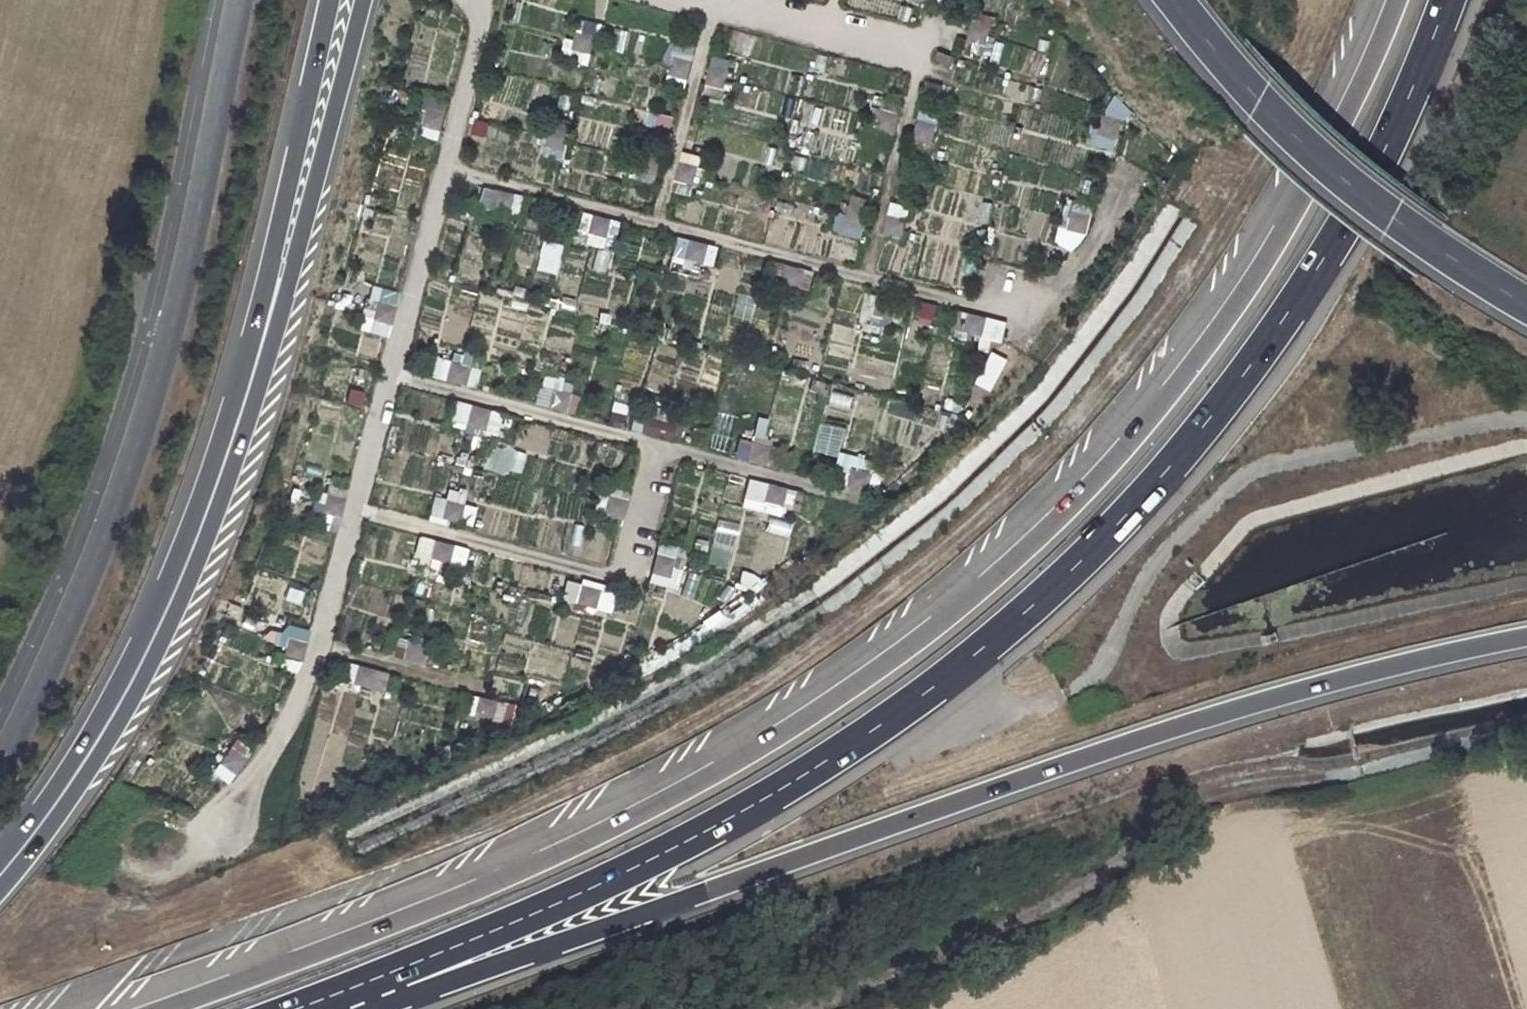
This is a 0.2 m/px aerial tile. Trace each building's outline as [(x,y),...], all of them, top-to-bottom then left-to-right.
[(994,17),(975,12),(965,51),(984,56),(994,17)] [(598,24),(579,20),(571,57),(590,61),(598,24)] [(688,76),(692,45),(667,42),(663,73),(688,76)] [(932,69),(950,71),(953,55),(934,53),(932,69)] [(710,60),(702,83),(720,89),(728,65),(710,60)] [(450,102),(429,97),(419,134),(440,139),(450,102)] [(902,104),(884,99),(873,138),(892,142),(902,104)] [(1096,128),(1114,136),(1125,110),(1108,102),(1096,128)] [(941,112),(921,108),(910,153),(930,158),(941,112)] [(668,132),(672,118),(646,111),(642,125),(668,132)] [(467,135),(485,138),(487,122),(470,119),(467,135)] [(553,121),(545,157),(564,161),(572,125),(553,121)] [(666,146),(646,141),(636,178),(656,183),(666,146)] [(702,156),(683,151),(672,191),(692,196),(702,156)] [(521,196),(483,187),(479,205),(517,214),(521,196)] [(874,200),(853,195),(843,233),(863,238),(874,200)] [(1066,200),(1056,247),(1080,252),(1090,205),(1066,200)] [(910,206),(892,202),(883,235),(901,239),(910,206)] [(581,211),(576,229),(606,237),(611,220),(581,211)] [(1167,272),(1198,221),(1184,213),(1154,264),(1167,272)] [(676,236),(671,254),(710,264),(715,245),(676,236)] [(588,267),(602,272),(608,254),(594,249),(588,267)] [(813,271),(774,261),(769,279),(808,290),(813,271)] [(399,295),(378,290),(368,332),(388,337),(399,295)] [(907,301),(866,292),(862,311),(903,320),(907,301)] [(933,319),(936,304),(919,301),(916,316),(933,319)] [(503,325),(524,323),(523,308),(502,309),(503,325)] [(988,317),(958,309),(952,329),(983,337),(988,317)] [(479,368),(441,357),(435,376),(474,387),(479,368)] [(580,395),(540,385),(535,404),(575,414),(580,395)] [(621,423),(625,405),(610,402),(606,421),(621,423)] [(500,412),(463,403),(459,421),(495,430),(500,412)] [(683,421),(644,411),(638,432),(677,442),(683,421)] [(781,449),(749,440),(743,459),(776,467),(781,449)] [(796,491),(759,480),(753,498),(791,509),(796,491)] [(629,489),(610,485),(603,514),(622,518),(629,489)] [(473,506),(439,497),(434,514),(468,524),(473,506)] [(464,548),(425,537),(420,555),(460,566),(464,548)] [(677,547),(658,541),(647,582),(667,587),(677,547)] [(608,590),(570,581),(565,600),(603,609),(608,590)] [(309,632),(290,627),(280,666),(298,672),(309,632)] [(439,637),(389,627),(383,653),(432,664),(439,637)] [(564,675),(567,648),(535,645),(532,672),(564,675)] [(388,672),(348,661),(343,680),(384,690),(388,672)] [(468,694),(464,713),(503,721),(507,702),(468,694)] [(247,756),(231,745),(212,772),(228,783),(247,756)]
